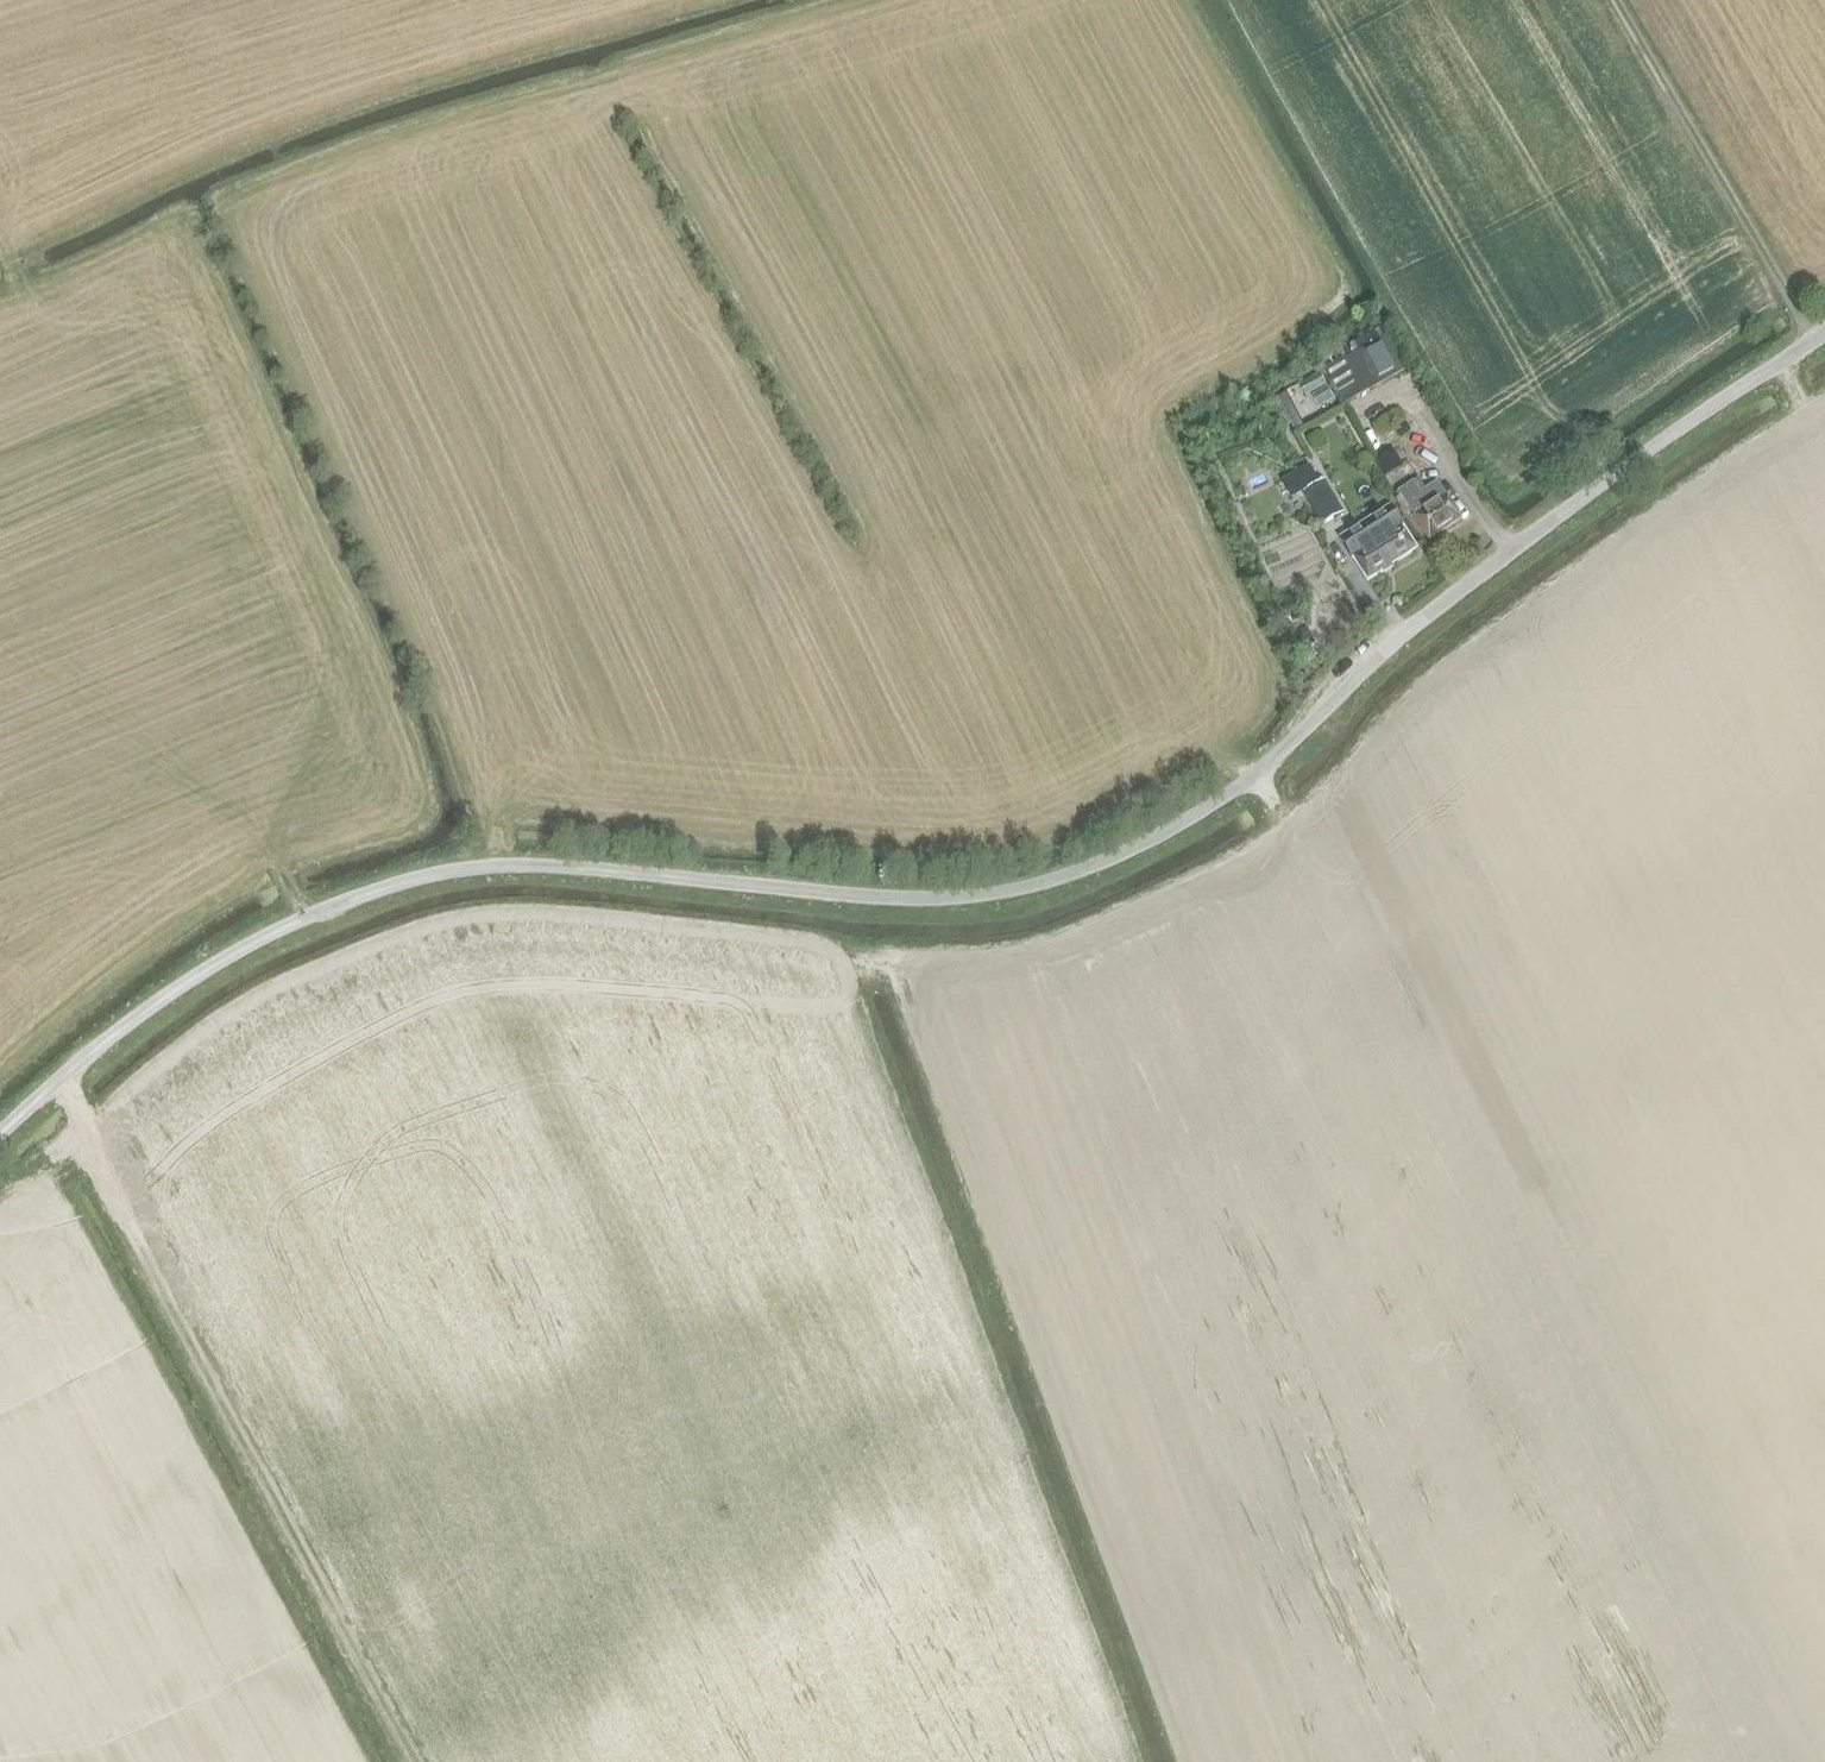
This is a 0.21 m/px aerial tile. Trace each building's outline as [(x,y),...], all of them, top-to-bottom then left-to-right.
[(1361,396),(1396,377),(1408,370),(1385,326),(1321,361),(1326,372),(1338,394),(1344,405),(1361,396)] [(1324,384),(1318,373),(1296,385),(1302,396),(1324,384)] [(1401,467),(1392,449),(1372,460),(1381,477),(1401,467)] [(1322,525),(1344,513),(1324,479),(1303,492),(1322,525)] [(1430,539),(1463,518),(1448,495),(1447,495),(1438,481),(1420,493),(1406,502),(1430,539)] [(1406,502),(1420,493),(1413,482),(1399,492),(1406,502)] [(1368,580),(1416,548),(1402,526),(1390,508),(1342,539),(1368,580)] [(1304,657),(1318,651),(1312,639),(1298,645),(1304,657)]
